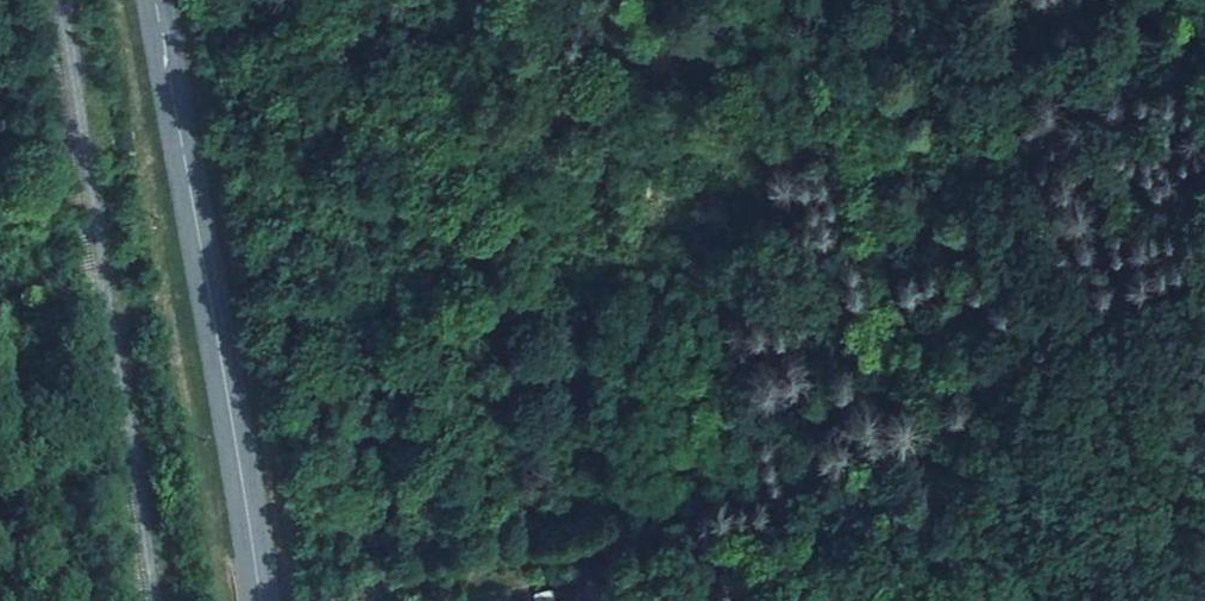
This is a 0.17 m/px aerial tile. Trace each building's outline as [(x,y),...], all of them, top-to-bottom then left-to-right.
[(567,590),(535,596),(536,600),(570,600),(567,590)]
